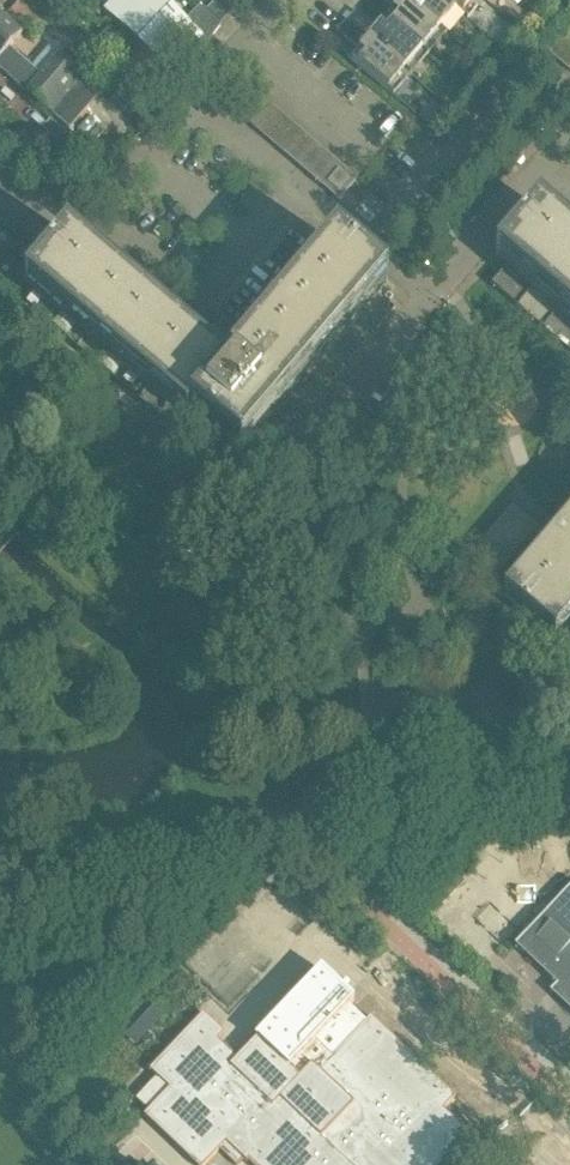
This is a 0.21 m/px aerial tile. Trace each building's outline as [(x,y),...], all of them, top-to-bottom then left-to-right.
[(103,10),(106,14),(140,47),(158,65),(162,69),(177,83),(178,84),(183,78),(209,44),(208,44),(207,42),(185,21),(163,0),(113,0),(103,10)] [(441,33),(421,16),(402,0),(383,0),(396,11),(387,21),(424,52),(441,33)] [(443,0),(402,0),(421,16),(441,33),(457,14),(467,22),(468,22),(462,16),(443,0)] [(478,0),(443,0),(462,16),(468,22),(469,21),(464,16),(478,0)] [(201,4),(185,21),(208,44),(223,25),(201,4)] [(424,52),(387,21),(379,31),(354,10),(346,20),(407,73),(424,52)] [(7,48),(15,38),(21,31),(19,29),(6,18),(0,13),(0,42),(7,48)] [(533,27),(548,39),(559,25),(544,13),(533,27)] [(346,20),(337,30),(347,38),(363,51),(354,62),(353,61),(348,57),(347,58),(389,94),(390,92),(407,73),(346,20)] [(569,51),(569,32),(560,43),(569,51)] [(3,72),(25,92),(39,76),(31,68),(30,67),(17,57),(7,48),(0,42),(0,69),(3,72)] [(569,71),(569,51),(560,43),(550,54),(569,71)] [(140,47),(115,76),(144,100),(156,85),(147,78),(158,65),(140,47)] [(57,56),(39,76),(25,92),(69,130),(101,94),(57,56)] [(244,119),(262,98),(252,89),(234,110),(244,119)] [(471,95),(463,89),(456,97),(464,103),(471,95)] [(262,98),(244,119),(255,128),(273,107),(262,98)] [(266,137),(284,116),(273,107),(255,128),(266,137)] [(284,116),(266,137),(276,147),(295,126),(284,116)] [(287,156),(305,135),(295,126),(276,147),(287,156)] [(41,131),(28,145),(45,160),(58,145),(41,131)] [(305,135),(287,156),(298,165),(316,144),(305,135)] [(309,175),(327,153),(316,144),(298,165),(309,175)] [(327,153),(309,175),(319,184),(338,162),(327,153)] [(339,193),(350,181),(339,171),(328,184),(339,193)] [(535,213),(500,255),(510,264),(492,286),(569,352),(569,242),(535,213)] [(26,307),(176,434),(192,415),(197,420),(239,455),(383,285),(341,249),(245,363),(238,360),(241,356),(240,355),(237,359),(205,344),(202,348),(200,347),(199,347),(201,349),(197,353),(65,240),(29,283),(39,292),(26,307)] [(24,272),(0,252),(0,285),(8,292),(24,272)] [(482,541),(465,561),(491,584),(507,565),(539,529),(531,522),(513,506),(482,541)] [(505,595),(555,638),(557,636),(554,634),(569,616),(569,530),(512,598),(506,593),(505,595)] [(549,911),(516,946),(518,948),(519,946),(545,971),(544,972),(557,986),(551,992),(553,995),(555,993),(569,1007),(569,889),(549,911)] [(136,1099),(149,1112),(144,1116),(195,1164),(207,1164),(220,1151),(235,1164),(239,1164),(244,1160),(247,1164),(250,1161),(253,1164),(443,1164),(471,1136),(444,1111),(456,1098),(371,1017),(366,1022),(352,1009),(350,1007),(355,1002),(323,971),(296,999),(298,1002),(288,1013),(286,1010),(245,1053),(238,1061),(218,1041),(225,1034),(205,1014),(151,1072),(157,1078),(136,1099)]
